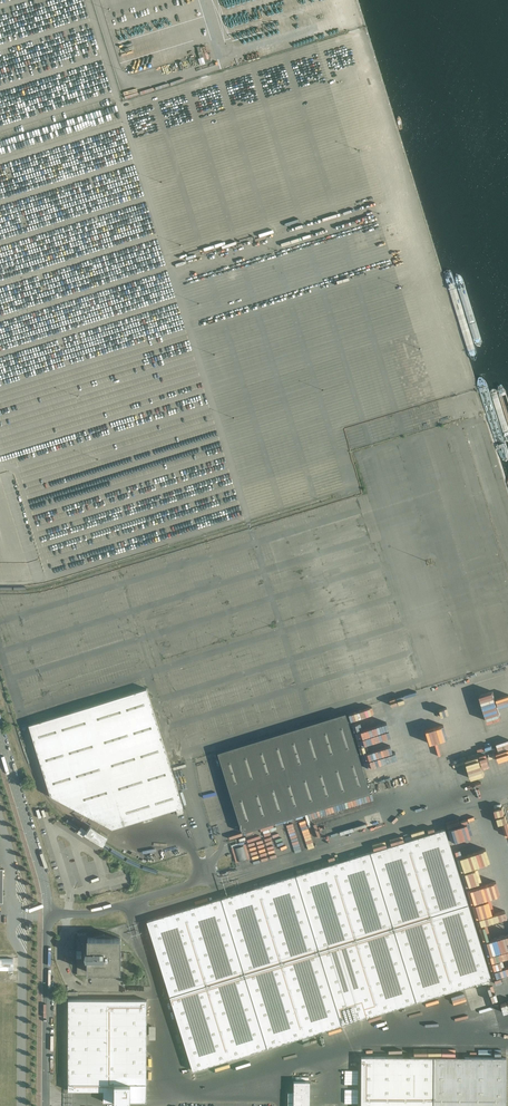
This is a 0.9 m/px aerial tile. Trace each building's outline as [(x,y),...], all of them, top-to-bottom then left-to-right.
[(183,806),(146,688),(29,725),(50,796),(112,828),(183,806)] [(370,793),(345,713),(217,752),(242,832),(370,793)] [(491,978),(445,829),(147,921),(193,1070),(491,978)] [(120,971),(120,953),(120,938),(112,938),(112,937),(104,935),(96,937),(96,938),(86,938),(86,934),(77,934),(77,950),(81,950),(81,958),(77,958),(77,974),(86,974),(86,971),(95,971),(103,973),(111,971),(120,971)] [(13,959),(0,959),(0,970),(13,970),(13,959)] [(146,1101),(146,1000),(68,999),(68,1090),(103,1090),(103,1101),(146,1101)] [(506,1057),(361,1056),(361,1105),(506,1105),(506,1057)]
